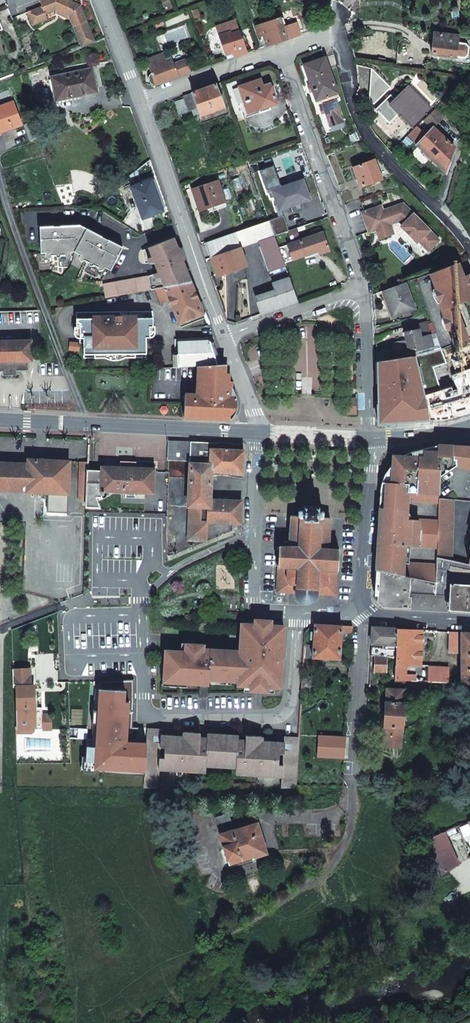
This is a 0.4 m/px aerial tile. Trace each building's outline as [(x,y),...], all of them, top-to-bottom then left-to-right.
[(32,26),(47,20),(45,14),(56,11),(70,17),(73,27),(81,48),(95,42),(87,21),(81,5),(69,0),(41,0),(40,1),(42,6),(27,12),(32,26)] [(197,9),(192,11),(195,19),(200,17),(197,9)] [(67,19),(70,17),(56,11),(55,14),(67,19)] [(162,18),(153,21),(155,27),(164,24),(162,18)] [(263,35),(266,46),(287,39),(283,28),(286,27),(283,18),(280,19),(256,26),(258,33),(262,32),(263,35)] [(216,27),(219,35),(227,59),(247,52),(239,31),(234,20),(216,27)] [(434,32),(432,54),(456,57),(458,35),(434,32)] [(147,59),(149,63),(164,57),(163,53),(147,59)] [(147,74),(151,87),(155,86),(190,72),(185,59),(173,64),(171,57),(165,59),(164,57),(149,63),(150,66),(149,66),(151,73),(147,74)] [(325,57),(304,65),(316,101),(320,99),(334,95),(337,93),(325,57)] [(52,78),(57,100),(96,91),(91,70),(52,78)] [(277,104),(270,84),(263,87),(260,79),(238,86),(248,114),(259,110),(260,113),(270,110),(269,107),(277,104)] [(201,116),(224,108),(216,85),(192,93),(183,96),(184,99),(176,102),(180,114),(197,108),(201,116)] [(399,115),(412,128),(431,109),(408,86),(400,94),(389,105),(399,115)] [(389,105),(400,94),(393,87),(377,104),(374,107),(391,124),(399,115),(389,105)] [(325,112),(327,120),(333,119),(334,122),(342,119),(342,117),(339,107),(338,107),(334,95),(320,99),(323,108),(325,112)] [(21,125),(13,102),(0,107),(0,133),(21,125)] [(425,119),(434,127),(444,117),(435,109),(425,119)] [(30,122),(25,124),(31,141),(36,138),(30,122)] [(426,135),(418,127),(414,130),(408,136),(437,165),(447,155),(452,156),(455,148),(434,127),(426,135)] [(447,155),(437,165),(446,174),(452,156),(447,155)] [(375,160),(354,168),(361,187),(382,180),(375,160)] [(131,187),(143,219),(163,211),(151,180),(131,187)] [(303,180),(271,191),(279,211),(310,200),(303,180)] [(225,202),(218,181),(193,190),(200,210),(225,202)] [(379,207),(362,213),(369,232),(376,230),(381,228),(384,223),(388,221),(390,225),(399,222),(403,225),(419,241),(429,251),(439,241),(402,208),(381,212),(379,207)] [(225,274),(246,267),(239,248),(258,241),(259,241),(274,236),(269,221),(206,243),(215,274),(224,271),(225,274)] [(376,230),(380,239),(394,234),(390,225),(388,221),(384,223),(381,228),(376,230)] [(100,264),(105,266),(111,269),(123,247),(80,225),(40,227),(41,252),(45,252),(51,252),(56,252),(60,251),(65,251),(70,251),(74,251),(81,254),(86,257),(91,259),(95,261),(100,264)] [(403,225),(401,227),(417,243),(419,241),(403,225)] [(279,248),(284,264),(317,252),(319,255),(329,251),(322,233),(321,233),(320,229),(310,232),(312,236),(279,248)] [(269,272),(285,266),(284,264),(279,248),(274,236),(259,241),(262,248),(261,249),(266,264),(269,272)] [(165,287),(190,282),(191,282),(182,262),(184,259),(180,249),(177,248),(174,238),(144,249),(148,261),(153,259),(160,276),(103,286),(105,298),(106,298),(138,292),(151,290),(155,289),(165,287)] [(457,263),(429,274),(433,282),(440,302),(439,303),(455,345),(468,339),(454,304),(464,300),(469,298),(469,279),(469,276),(463,278),(461,271),(457,263)] [(261,314),(298,301),(289,278),(273,284),(275,291),(256,298),(261,314)] [(170,301),(180,324),(203,315),(190,282),(165,287),(155,289),(161,304),(170,301)] [(395,316),(415,309),(405,283),(383,291),(386,300),(388,299),(395,316)] [(388,299),(386,300),(393,317),(395,316),(388,299)] [(153,328),(153,312),(76,312),(76,328),(79,328),(79,343),(83,343),(83,358),(145,359),(145,339),(149,339),(149,328),(153,328)] [(203,315),(180,324),(181,327),(205,319),(203,315)] [(428,322),(408,326),(409,331),(405,332),(407,340),(392,344),(395,359),(415,355),(420,354),(434,350),(428,322)] [(179,367),(199,366),(217,365),(209,338),(176,339),(178,354),(179,367)] [(16,370),(28,370),(27,361),(32,361),(31,341),(0,341),(0,371),(3,370),(4,374),(16,374),(16,370)] [(441,348),(434,350),(420,354),(415,355),(425,395),(440,391),(433,367),(446,363),(441,348)] [(415,355),(395,359),(377,362),(376,427),(430,423),(425,395),(415,355)] [(199,366),(198,381),(225,382),(226,373),(223,373),(223,364),(217,365),(199,366)] [(220,396),(220,391),(233,390),(229,382),(225,382),(198,381),(197,395),(220,396)] [(226,419),(226,418),(231,418),(231,408),(232,408),(233,397),(236,397),(233,390),(220,391),(220,396),(197,395),(185,394),(184,401),(183,416),(224,419),(224,418),(226,419)] [(354,399),(346,399),(346,414),(355,413),(354,399)] [(151,400),(150,414),(183,416),(184,401),(151,400)] [(210,500),(211,472),(242,473),(243,451),(242,451),(243,444),(181,442),(176,448),(169,448),(169,454),(178,454),(187,463),(190,461),(188,506),(208,507),(207,522),(240,523),(241,501),(210,500)] [(437,565),(404,564),(405,556),(405,546),(438,548),(438,521),(407,520),(408,497),(413,497),(413,501),(439,502),(439,498),(440,476),(455,465),(455,458),(453,458),(453,446),(438,445),(438,446),(438,452),(419,451),(419,458),(412,457),(402,457),(397,460),(393,464),(392,475),(385,474),(382,482),(381,488),(379,507),(378,536),(377,544),(377,554),(376,570),(375,587),(378,587),(378,594),(378,599),(383,606),(410,607),(411,597),(410,596),(409,596),(409,591),(416,592),(416,593),(422,593),(422,594),(449,596),(448,610),(469,611),(469,565),(452,561),(437,557),(437,565)] [(412,452),(412,457),(419,458),(419,451),(438,452),(438,446),(426,448),(412,452)] [(453,446),(453,458),(455,458),(455,465),(457,489),(469,492),(469,446),(453,446)] [(178,454),(169,454),(169,462),(187,463),(178,454)] [(47,512),(67,513),(68,494),(69,461),(28,459),(28,463),(27,492),(44,493),(44,498),(48,498),(47,512)] [(0,462),(0,491),(27,492),(28,463),(0,462)] [(79,462),(78,501),(87,501),(88,470),(89,462),(79,462)] [(103,497),(100,492),(154,494),(155,468),(101,467),(101,471),(88,470),(87,501),(87,507),(101,507),(97,497),(103,497)] [(454,500),(439,498),(439,502),(438,521),(438,548),(437,557),(452,561),(454,500)] [(188,506),(187,540),(206,541),(207,522),(208,507),(188,506)] [(276,546),(275,568),(278,568),(277,592),(289,593),(289,592),(295,593),(295,595),(296,597),(298,599),(301,602),(305,603),(309,603),(313,601),(315,599),(316,597),(317,594),(325,594),(325,595),(336,595),(337,572),(335,571),(336,549),(327,549),(330,518),(323,518),(323,513),(322,512),(318,511),(318,507),(304,507),(304,510),(300,510),(298,511),(298,516),(291,515),(289,547),(276,546)] [(281,687),(284,626),(270,625),(262,634),(256,624),(242,623),(241,630),(241,633),(240,651),(203,649),(204,645),(186,644),(185,651),(166,650),(164,678),(169,679),(169,682),(201,682),(201,677),(209,677),(238,678),(238,685),(251,686),(268,687),(281,687)] [(270,625),(256,624),(262,634),(270,625)] [(305,645),(305,658),(340,660),(341,632),(341,626),(314,624),(314,631),(310,631),(310,639),(313,640),(313,645),(305,645)] [(373,627),(371,643),(371,656),(375,656),(387,657),(396,658),(397,648),(397,645),(397,629),(373,627)] [(407,681),(407,666),(421,666),(422,631),(397,629),(397,645),(397,648),(396,658),(395,680),(407,681)] [(450,632),(450,653),(461,654),(461,633),(450,632)] [(461,684),(469,684),(469,633),(461,633),(461,654),(461,684)] [(375,656),(375,672),(386,672),(387,657),(375,656)] [(429,666),(428,682),(448,683),(449,667),(429,666)] [(17,687),(17,728),(14,728),(14,733),(33,733),(35,731),(35,730),(35,728),(35,726),(42,726),(42,714),(42,707),(34,707),(34,686),(31,686),(31,672),(20,672),(11,672),(11,687),(17,687)] [(303,676),(302,691),(310,691),(311,676),(303,676)] [(133,678),(97,679),(93,740),(84,740),(83,768),(91,768),(91,772),(145,774),(148,728),(139,727),(133,727),(134,711),(133,678)] [(386,687),(386,702),(384,727),(385,727),(384,746),(401,747),(402,728),(404,703),(404,688),(386,687)] [(47,714),(42,714),(42,726),(35,726),(35,728),(35,730),(52,729),(52,718),(47,714)] [(145,774),(144,787),(158,788),(160,769),(161,736),(162,729),(148,728),(145,774)] [(221,766),(223,735),(207,734),(207,738),(200,738),(200,733),(184,732),(184,737),(176,736),(175,770),(206,771),(206,765),(221,766)] [(239,736),(223,735),(221,766),(237,767),(236,773),(266,775),(268,740),(262,740),(262,736),(246,735),(246,741),(239,740),(239,736)] [(160,769),(175,770),(176,736),(161,736),(160,769)] [(282,776),(281,787),(295,788),(295,786),(298,737),(284,736),(284,742),(282,776)] [(319,736),(318,756),(345,758),(346,737),(319,736)] [(284,742),(268,740),(266,775),(282,776),(284,742)] [(255,855),(255,857),(266,853),(257,823),(234,830),(229,813),(215,817),(221,834),(230,863),(255,855)] [(420,843),(433,879),(459,863),(446,831),(420,843)]
